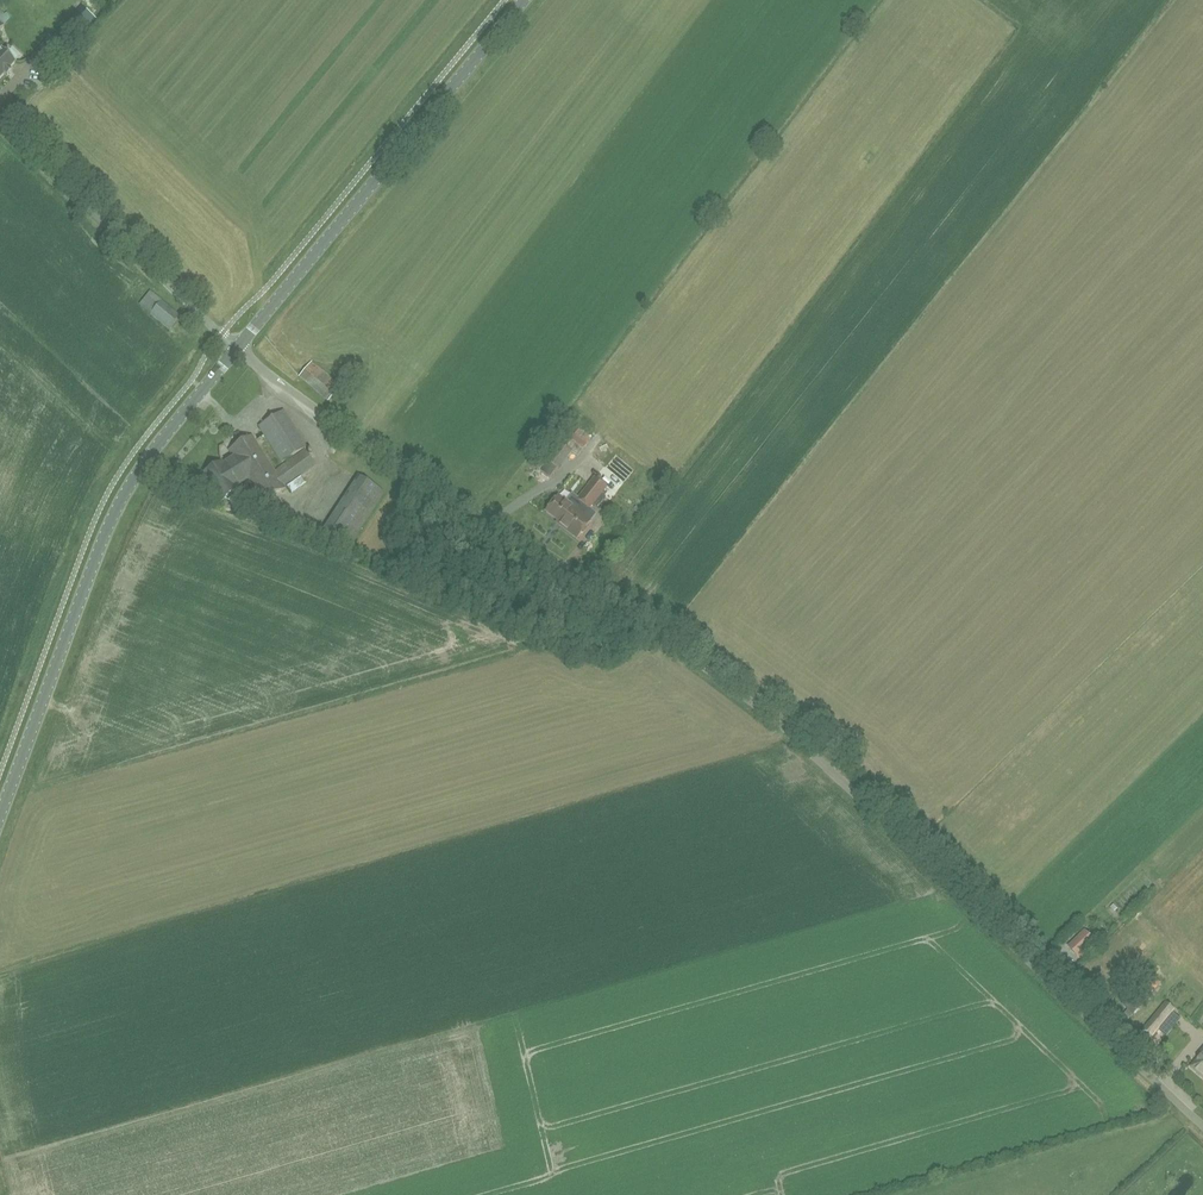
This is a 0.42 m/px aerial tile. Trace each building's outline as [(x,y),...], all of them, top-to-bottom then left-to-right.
[(59,53),(60,53),(48,41),(47,42),(29,61),(28,62),(41,74),(41,73),(59,53)] [(10,69),(15,63),(16,63),(2,49),(1,50),(2,50),(0,52),(0,80),(5,75),(7,77),(6,77),(7,77),(12,72),(12,71),(11,71),(9,69),(10,69)] [(139,305),(169,330),(180,317),(150,292),(139,305)] [(327,402),(340,387),(312,362),(305,370),(299,365),(294,371),(299,377),(298,378),(306,386),(308,384),(327,402)] [(282,463),(306,448),(283,412),(259,427),(282,463)] [(577,457),(591,440),(578,430),(574,435),(570,432),(561,444),(577,457)] [(274,473),(251,437),(229,451),(234,459),(223,465),(222,463),(205,474),(213,486),(210,488),(220,502),(239,490),(237,486),(247,479),(262,503),(285,490),(284,489),(315,466),(304,450),(274,473)] [(348,467),(356,454),(343,446),(335,459),(348,467)] [(558,470),(569,456),(557,447),(547,461),(558,470)] [(346,551),(383,494),(358,477),(321,535),(346,551)] [(582,503),(588,508),(606,487),(597,479),(579,501),(582,503)] [(588,508),(582,503),(579,501),(578,499),(571,507),(558,497),(554,502),(551,502),(548,506),(549,508),(546,512),(561,524),(560,526),(576,539),(581,534),(583,533),(586,530),(586,527),(596,514),(588,508)] [(1120,906),(1113,910),(1120,920),(1127,916),(1120,906)] [(1079,957),(1094,942),(1085,932),(1070,947),(1079,957)] [(1160,986),(1149,978),(1142,986),(1152,995),(1160,986)] [(1175,1011),(1166,1003),(1144,1030),(1153,1037),(1175,1011)] [(1193,1067),(1202,1076),(1202,1055),(1193,1067)] [(12,1126),(6,1129),(10,1138),(16,1136),(12,1126)]
